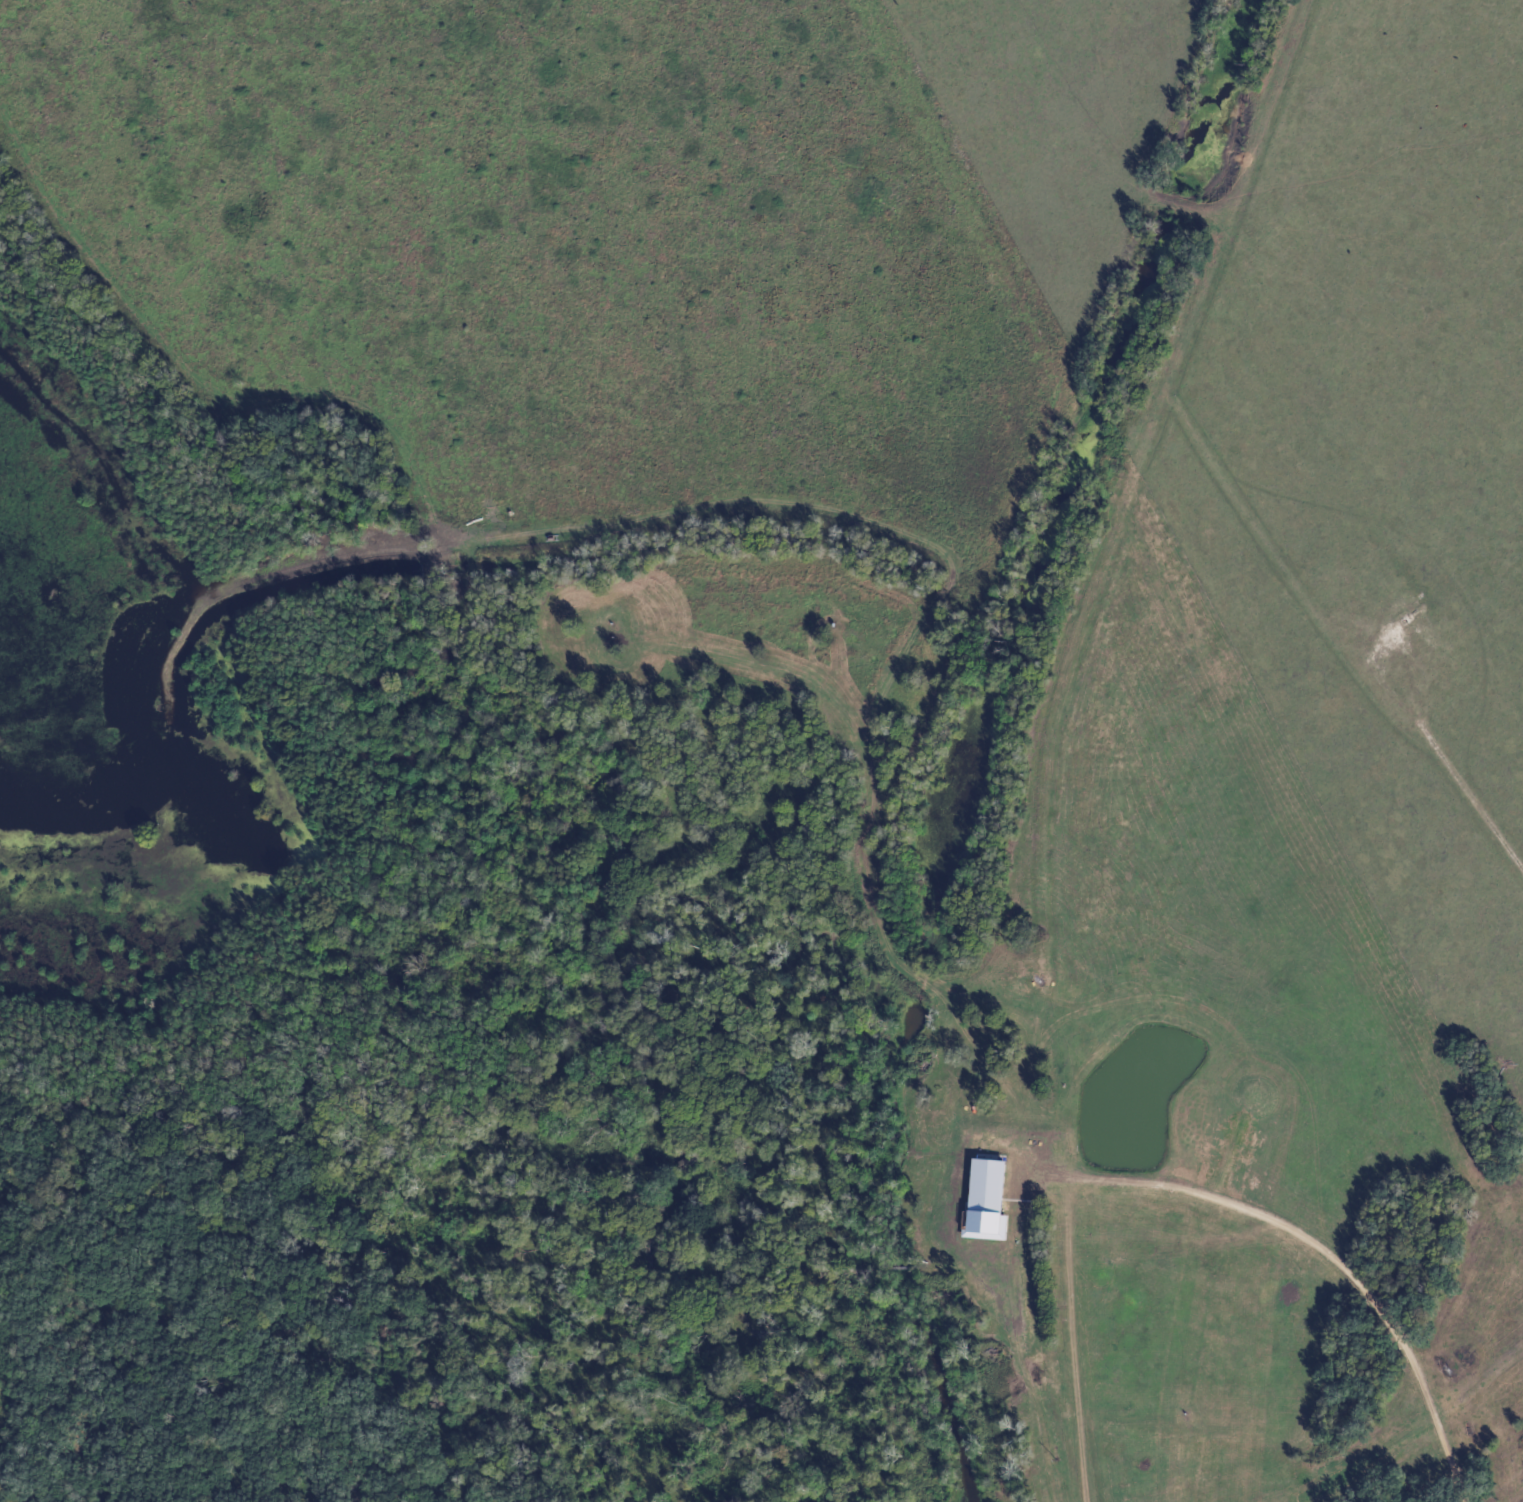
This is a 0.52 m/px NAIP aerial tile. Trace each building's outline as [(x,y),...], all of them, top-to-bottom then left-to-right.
[(1011,1161),(977,1159),(974,1212),(968,1212),(966,1238),(1009,1241),(1011,1216),(1007,1215),(1011,1161)]
